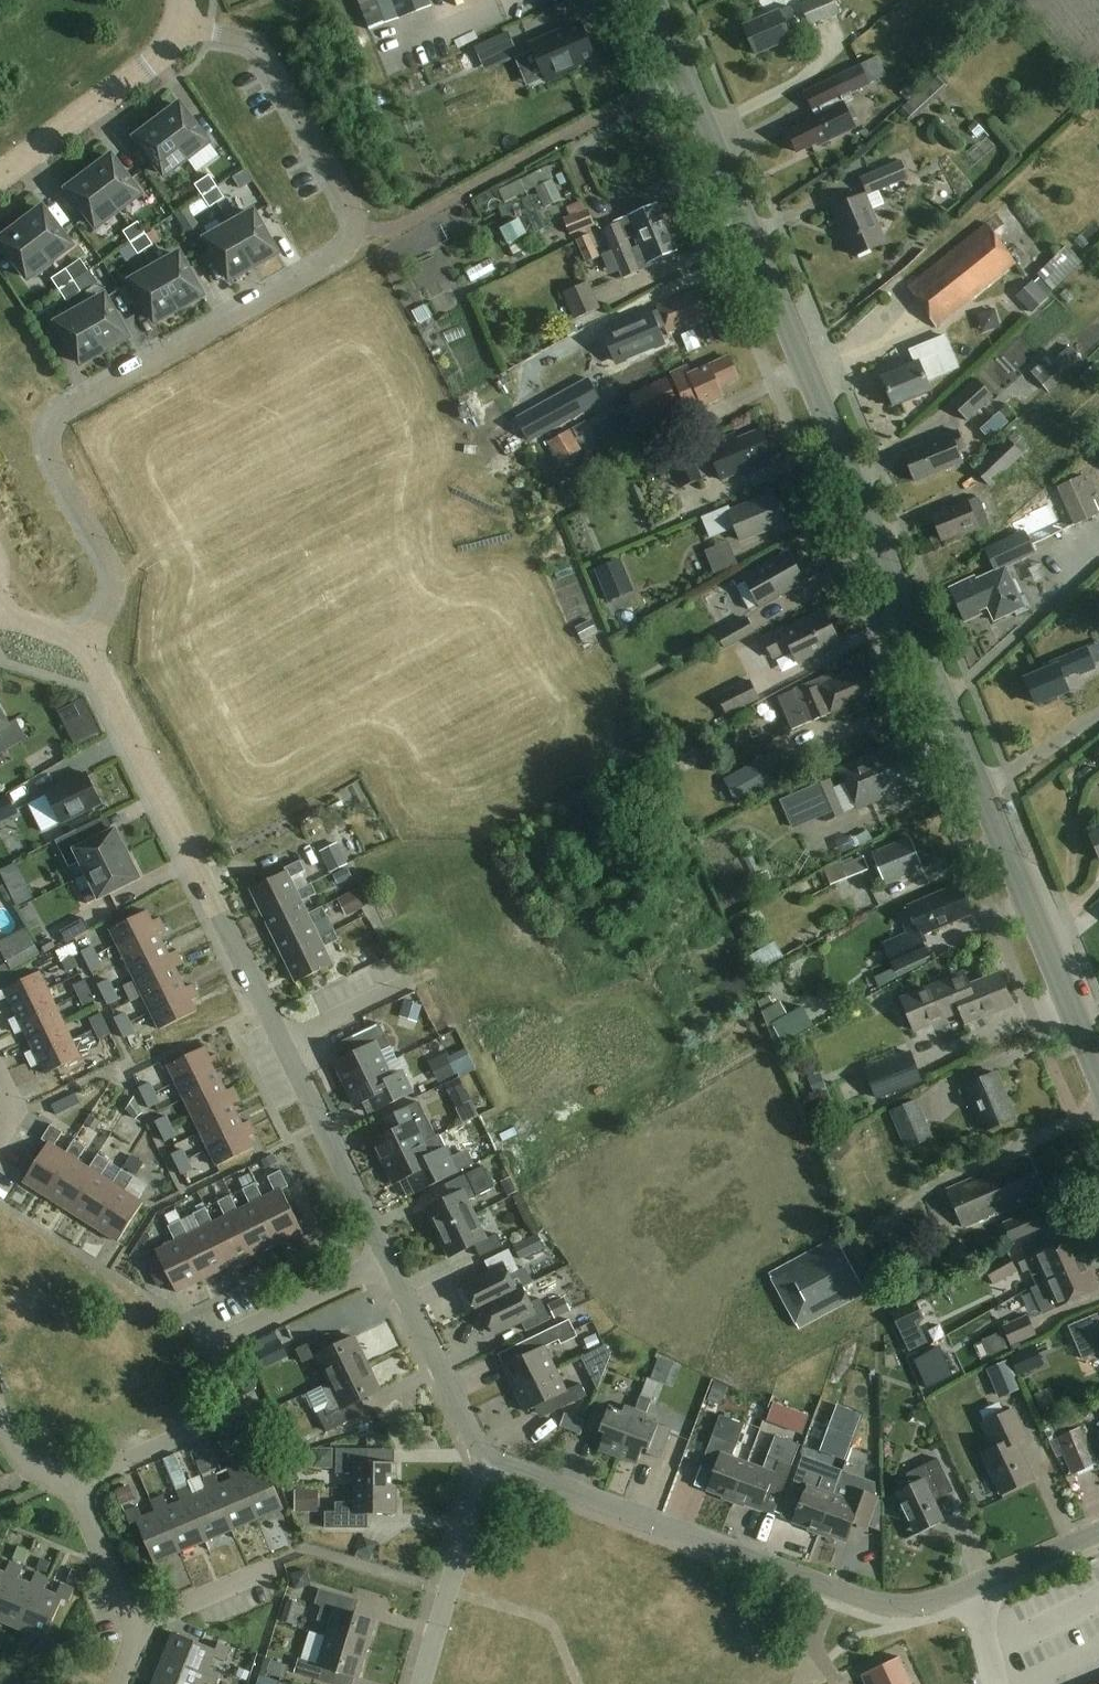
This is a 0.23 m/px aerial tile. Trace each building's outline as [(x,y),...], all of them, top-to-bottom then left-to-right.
[(361,5),(371,30),(433,5),(431,0),(375,0),(361,5)] [(834,0),(810,0),(802,3),(809,24),(839,14),(834,0)] [(803,35),(790,6),(744,26),(756,55),(803,35)] [(835,16),(804,26),(809,42),(820,38),(819,33),(839,26),(835,16)] [(596,58),(581,23),(531,45),(546,79),(548,82),(567,74),(565,71),(596,58)] [(506,32),(473,46),(480,63),(514,48),(506,32)] [(870,84),(860,65),(805,92),(817,116),(803,123),(804,124),(789,132),(798,152),(814,144),(815,146),(832,138),(831,137),(855,126),(844,103),(853,99),(850,93),(870,84)] [(947,86),(939,76),(900,110),(908,120),(947,86)] [(159,123),(185,158),(207,141),(181,106),(159,123)] [(163,174),(185,158),(159,123),(137,139),(163,174)] [(91,174),(117,209),(139,193),(113,157),(91,174)] [(908,179),(902,161),(860,177),(867,195),(908,179)] [(564,199),(548,166),(500,190),(506,203),(536,188),(545,208),(564,199)] [(95,226),(117,209),(91,174),(69,190),(95,226)] [(210,175),(202,180),(210,191),(217,186),(210,175)] [(195,184),(202,196),(210,191),(202,180),(195,184)] [(218,188),(211,192),(218,203),(225,199),(218,188)] [(884,204),(878,191),(866,196),(865,195),(833,209),(845,239),(848,237),(856,255),(885,243),(871,209),(884,204)] [(211,192),(203,197),(211,208),(218,203),(211,192)] [(603,230),(612,251),(667,228),(658,205),(618,221),(619,223),(603,230)] [(595,225),(589,208),(564,218),(570,234),(595,225)] [(23,225),(49,260),(71,244),(45,209),(23,225)] [(256,214),(232,227),(253,266),(277,252),(256,214)] [(138,222),(131,227),(138,238),(146,233),(138,222)] [(1018,262),(986,223),(909,286),(940,325),(1018,262)] [(27,277),(49,260),(23,225),(1,242),(27,277)] [(124,232),(131,243),(138,238),(131,227),(124,232)] [(253,266),(232,227),(208,241),(229,279),(253,266)] [(667,228),(612,251),(612,252),(603,255),(610,273),(619,269),(621,272),(638,265),(633,254),(640,251),(645,263),(676,250),(667,228)] [(601,256),(590,233),(576,239),(587,262),(601,256)] [(139,239),(146,250),(153,245),(146,234),(139,239)] [(517,234),(494,244),(505,270),(528,260),(517,234)] [(131,243),(139,254),(146,250),(139,239),(131,243)] [(1083,263),(1067,246),(1037,273),(1040,277),(1018,298),(1030,311),(1083,263)] [(181,256),(157,269),(179,308),(203,294),(181,256)] [(67,269),(59,274),(67,285),(74,280),(67,269)] [(179,308),(157,269),(133,283),(155,321),(179,308)] [(464,278),(468,291),(494,283),(490,269),(464,278)] [(52,279),(59,290),(67,285),(59,274),(52,279)] [(82,292),(74,281),(67,286),(74,297),(82,292)] [(601,308),(589,282),(563,294),(575,320),(601,308)] [(60,291),(67,302),(74,297),(67,286),(60,291)] [(697,296),(694,290),(655,306),(666,333),(705,316),(704,311),(706,310),(700,295),(697,296)] [(107,298),(83,311),(104,350),(129,337),(107,298)] [(104,350),(83,311),(59,325),(80,363),(104,350)] [(416,337),(432,330),(425,315),(410,321),(416,337)] [(960,368),(947,336),(911,350),(917,363),(883,376),(888,390),(884,393),(889,406),(894,405),(894,406),(932,390),(928,380),(960,368)] [(1076,368),(1064,354),(1057,360),(1052,354),(1032,372),(1049,391),(1076,368)] [(737,377),(729,358),(689,376),(687,370),(674,376),(677,382),(670,385),(668,380),(630,396),(641,421),(678,404),(681,409),(687,407),(688,410),(705,403),(709,404),(715,401),(717,398),(722,395),(717,385),(737,377)] [(1072,385),(1082,395),(1098,380),(1098,361),(1072,385)] [(632,366),(574,398),(582,413),(640,381),(632,366)] [(994,397),(977,378),(951,401),(969,421),(994,397)] [(1008,396),(1022,408),(1036,393),(1021,380),(1008,396)] [(771,455),(760,428),(736,438),(735,435),(706,447),(719,480),(772,459),(770,455),(771,455)] [(965,447),(958,431),(904,453),(916,482),(962,463),(957,451),(965,447)] [(578,438),(552,449),(561,473),(588,463),(578,438)] [(1025,455),(1009,438),(974,470),(990,487),(1025,455)] [(702,479),(691,452),(669,462),(681,489),(702,479)] [(1098,511),(1083,477),(1057,488),(1012,526),(1016,535),(986,548),(996,570),(976,580),(975,576),(950,588),(965,621),(981,614),(980,610),(988,606),(994,620),(1016,611),(1018,615),(1031,609),(1026,595),(1021,598),(1006,566),(1035,553),(1024,530),(1031,527),(1037,539),(1098,511)] [(645,501),(638,484),(631,487),(638,504),(645,501)] [(783,523),(771,494),(731,510),(730,506),(702,517),(710,537),(734,528),(739,540),(783,523)] [(988,522),(979,499),(970,502),(969,500),(933,514),(943,540),(961,533),(962,535),(980,528),(979,526),(988,522)] [(780,526),(735,543),(739,554),(784,537),(780,526)] [(804,583),(786,552),(742,577),(759,608),(804,583)] [(622,559),(596,569),(609,602),(635,592),(622,559)] [(838,644),(823,613),(781,634),(780,631),(762,640),(772,660),(789,651),(796,665),(838,644)] [(755,632),(747,617),(717,634),(725,648),(755,632)] [(598,632),(592,620),(576,628),(581,640),(598,632)] [(1097,646),(1054,663),(1056,667),(1026,679),(1036,702),(1068,689),(1063,675),(1079,669),(1080,672),(1094,666),(1093,663),(1098,660),(1098,651),(1097,646)] [(877,695),(866,668),(835,680),(833,675),(794,691),(808,724),(818,720),(823,720),(827,718),(829,715),(877,695)] [(761,698),(751,679),(718,696),(727,715),(761,698)] [(0,712),(0,733),(9,728),(0,712)] [(845,768),(848,774),(853,786),(860,783),(861,785),(874,780),(873,778),(908,764),(902,749),(900,750),(898,745),(845,768)] [(787,778),(773,752),(724,778),(739,805),(787,778)] [(853,786),(857,797),(860,803),(903,785),(904,788),(913,784),(912,781),(915,780),(908,764),(873,778),(874,780),(861,785),(860,783),(853,786)] [(101,804),(87,776),(46,796),(60,824),(101,804)] [(831,779),(811,788),(827,822),(846,813),(831,779)] [(0,800),(0,822),(18,812),(9,795),(0,800)] [(45,808),(28,814),(40,845),(57,838),(45,808)] [(1091,835),(1098,854),(1098,831),(1091,835)] [(86,875),(126,855),(115,832),(63,858),(68,869),(80,864),(86,875)] [(920,865),(909,839),(872,855),(884,885),(918,871),(916,867),(920,865)] [(348,864),(339,843),(321,852),(330,873),(348,864)] [(138,880),(126,855),(86,875),(92,888),(80,894),(86,906),(138,880)] [(869,869),(863,856),(843,865),(841,861),(824,868),(831,885),(869,869)] [(252,889),(264,913),(301,895),(299,891),(293,879),(308,872),(302,860),(286,868),(288,872),(252,889)] [(16,872),(2,878),(17,906),(30,900),(16,872)] [(301,895),(264,913),(275,936),(312,918),(311,915),(304,902),(319,895),(314,884),(299,891),(301,895)] [(971,914),(960,886),(911,907),(922,935),(971,914)] [(338,909),(347,927),(368,917),(359,899),(338,909)] [(312,918),(275,936),(287,959),(323,941),(322,938),(316,925),(330,918),(325,908),(311,915),(312,918)] [(109,930),(118,947),(161,925),(158,919),(151,922),(146,912),(109,930)] [(88,930),(82,918),(59,929),(65,941),(88,930)] [(161,925),(118,947),(126,963),(163,945),(158,936),(165,932),(161,925)] [(336,931),(322,938),(323,941),(287,959),(298,983),(335,965),(327,948),(341,941),(336,931)] [(930,956),(922,938),(887,955),(893,969),(873,978),(877,985),(927,962),(925,958),(930,956)] [(126,963),(134,980),(178,959),(175,952),(168,956),(163,945),(126,963)] [(86,962),(96,957),(91,947),(81,952),(86,962)] [(28,951),(17,959),(26,971),(37,963),(28,951)] [(76,966),(71,956),(62,961),(66,971),(76,966)] [(775,956),(750,965),(755,977),(779,968),(775,956)] [(96,957),(86,962),(91,972),(101,967),(96,957)] [(111,980),(124,975),(116,959),(104,964),(111,980)] [(178,959),(134,980),(143,997),(179,979),(174,969),(181,965),(178,959)] [(48,990),(40,973),(0,992),(0,1000),(8,998),(12,1007),(48,990)] [(1011,1005),(998,973),(962,988),(957,974),(899,998),(913,1031),(960,1011),(965,1024),(1011,1005)] [(88,989),(84,979),(73,984),(78,994),(88,989)] [(143,997),(151,1014),(195,992),(191,985),(184,989),(179,979),(143,997)] [(113,990),(108,980),(97,986),(102,996),(113,990)] [(88,989),(78,994),(83,1005),(93,1000),(88,989)] [(56,1007),(48,990),(12,1007),(17,1018),(11,1023),(13,1028),(56,1007)] [(113,990),(102,996),(107,1006),(118,1000),(113,990)] [(198,999),(195,992),(151,1014),(159,1031),(196,1013),(191,1003),(198,999)] [(64,1024),(56,1007),(13,1028),(16,1034),(24,1031),(29,1041),(64,1024)] [(95,1028),(104,1023),(99,1013),(90,1018),(95,1028)] [(129,1024),(124,1014),(113,1019),(119,1029),(129,1024)] [(788,1052),(813,1036),(802,1019),(777,1035),(788,1052)] [(104,1023),(95,1028),(99,1038),(109,1033),(104,1023)] [(336,1062),(347,1084),(387,1065),(386,1063),(397,1057),(381,1023),(355,1036),(362,1050),(336,1062)] [(72,1041),(64,1024),(29,1041),(33,1051),(26,1056),(29,1062),(72,1041)] [(129,1024),(119,1029),(124,1040),(134,1034),(129,1024)] [(72,1041),(29,1062),(32,1068),(40,1064),(45,1075),(80,1058),(72,1041)] [(176,1083),(220,1061),(216,1055),(210,1058),(205,1048),(168,1066),(176,1083)] [(925,1081),(913,1051),(865,1069),(876,1100),(925,1081)] [(220,1061),(176,1083),(184,1100),(221,1081),(216,1071),(223,1067),(220,1061)] [(431,1070),(463,1136),(480,1128),(448,1061),(431,1070)] [(376,1112),(384,1108),(414,1093),(404,1072),(393,1077),(387,1065),(347,1084),(357,1106),(370,1100),(376,1112)] [(1015,1118),(996,1073),(965,1086),(984,1131),(1015,1118)] [(221,1081),(184,1100),(193,1116),(236,1095),(233,1088),(226,1091),(221,1081)] [(143,1099),(155,1093),(150,1083),(139,1089),(143,1099)] [(155,1093),(143,1099),(148,1108),(160,1103),(155,1093)] [(193,1116),(201,1133),(238,1115),(232,1104),(239,1100),(236,1095),(193,1116)] [(935,1138),(920,1100),(891,1111),(905,1149),(935,1138)] [(381,1123),(386,1134),(374,1140),(385,1162),(425,1142),(440,1135),(439,1134),(424,1141),(418,1128),(429,1123),(419,1104),(381,1123)] [(201,1133),(209,1150),(253,1128),(249,1121),(243,1125),(238,1115),(201,1133)] [(101,1122),(91,1116),(86,1124),(96,1130),(101,1122)] [(160,1132),(171,1127),(166,1117),(155,1122),(160,1132)] [(22,1182),(46,1197),(71,1157),(65,1153),(53,1146),(62,1132),(50,1124),(40,1139),(47,1143),(22,1182)] [(176,1137),(171,1127),(160,1132),(165,1143),(176,1137)] [(253,1128),(209,1150),(218,1166),(254,1148),(249,1137),(255,1133),(253,1128)] [(425,1142),(385,1162),(395,1184),(408,1178),(415,1192),(457,1171),(440,1135),(425,1142)] [(71,1157),(46,1197),(70,1212),(95,1173),(88,1168),(77,1161),(86,1147),(74,1140),(65,1153),(71,1157)] [(188,1160),(183,1150),(171,1155),(177,1166),(188,1160)] [(143,1162),(130,1153),(122,1167),(135,1175),(143,1162)] [(95,1173),(70,1212),(94,1227),(119,1187),(112,1183),(101,1176),(109,1163),(97,1155),(88,1168),(95,1173)] [(1040,1186),(1028,1156),(947,1190),(963,1228),(1012,1208),(1016,1219),(1004,1224),(1011,1240),(1044,1227),(1037,1211),(1030,1214),(1027,1204),(1044,1197),(1040,1187),(1040,1186)] [(188,1160),(177,1166),(182,1176),(193,1170),(188,1160)] [(427,1209),(438,1233),(475,1215),(469,1201),(495,1188),(485,1167),(446,1185),(452,1197),(427,1209)] [(119,1187),(94,1227),(117,1242),(142,1203),(124,1191),(133,1177),(120,1169),(112,1183),(119,1187)] [(274,1193),(262,1199),(256,1202),(276,1244),(301,1231),(281,1190),(288,1187),(280,1171),(267,1177),(274,1193)] [(231,1214),(251,1256),(276,1244),(256,1202),(262,1199),(255,1183),(242,1190),(249,1205),(238,1211),(231,1214)] [(213,1223),(206,1227),(226,1268),(251,1256),(231,1214),(238,1211),(230,1196),(217,1202),(224,1217),(213,1223)] [(201,1281),(226,1268),(206,1227),(213,1223),(207,1212),(205,1208),(192,1214),(199,1230),(187,1236),(181,1239),(201,1281)] [(176,1293),(201,1281),(181,1239),(187,1236),(175,1211),(167,1215),(172,1224),(167,1227),(174,1242),(156,1251),(158,1255),(145,1261),(158,1288),(171,1282),(176,1293)] [(487,1239),(475,1215),(438,1233),(451,1258),(476,1246),(481,1256),(503,1246),(497,1234),(487,1239)] [(1027,1271),(1035,1287),(1044,1283),(1088,1262),(1084,1252),(1081,1254),(1073,1237),(1017,1264),(1022,1274),(1027,1271)] [(866,1293),(836,1239),(770,1274),(800,1329),(866,1293)] [(985,1257),(978,1244),(953,1258),(960,1270),(985,1257)] [(464,1287),(476,1311),(524,1288),(524,1287),(518,1290),(511,1275),(520,1271),(510,1250),(486,1262),(491,1274),(464,1287)] [(541,1254),(518,1262),(524,1281),(548,1273),(541,1254)] [(1019,1271),(1011,1254),(984,1267),(992,1284),(1019,1271)] [(1088,1262),(1044,1283),(1056,1308),(1098,1288),(1091,1273),(1093,1272),(1088,1262)] [(926,1293),(922,1269),(896,1273),(900,1297),(926,1293)] [(532,1303),(524,1288),(476,1311),(477,1312),(482,1309),(494,1333),(521,1320),(527,1332),(551,1320),(540,1298),(532,1303)] [(1024,1300),(1033,1320),(1052,1312),(1043,1292),(1024,1300)] [(572,1311),(565,1297),(549,1304),(556,1318),(572,1311)] [(1038,1335),(1028,1315),(1004,1327),(1014,1347),(1038,1335)] [(1096,1316),(1075,1325),(1086,1351),(1098,1345),(1098,1324),(1096,1316)] [(514,1389),(556,1368),(546,1347),(559,1340),(561,1344),(577,1336),(569,1320),(527,1341),(533,1353),(504,1367),(514,1389)] [(317,1356),(330,1382),(367,1363),(355,1337),(328,1350),(322,1338),(297,1350),(303,1363),(317,1356)] [(1047,1364),(1038,1345),(1011,1357),(1020,1376),(1047,1364)] [(367,1363),(330,1382),(323,1386),(330,1399),(326,1408),(318,1412),(328,1431),(360,1415),(354,1403),(381,1390),(367,1363)] [(567,1391),(556,1368),(514,1389),(525,1411),(554,1397),(560,1409),(586,1396),(580,1384),(567,1391)] [(635,1409),(618,1456),(637,1464),(642,1451),(659,1458),(670,1429),(644,1420),(652,1398),(642,1394),(636,1410),(635,1409)] [(618,1456),(635,1409),(624,1406),(622,1411),(597,1402),(586,1430),(604,1437),(599,1449),(618,1456)] [(1026,1438),(1013,1409),(982,1424),(993,1448),(982,1453),(1000,1494),(1033,1479),(1016,1443),(1026,1438)] [(712,1436),(701,1466),(713,1470),(706,1490),(733,1500),(747,1462),(734,1458),(747,1424),(720,1414),(712,1436)] [(574,1416),(569,1430),(580,1434),(585,1421),(574,1416)] [(1098,1464),(1082,1428),(1057,1439),(1073,1475),(1098,1464)] [(762,1468),(747,1462),(733,1500),(760,1510),(767,1490),(780,1495),(799,1444),(774,1435),(762,1468)] [(833,1436),(833,1454),(852,1454),(852,1436),(833,1436)] [(354,1488),(396,1489),(396,1463),(368,1463),(368,1449),(336,1449),(336,1474),(354,1474),(354,1488)] [(950,1486),(937,1459),(907,1473),(898,1498),(911,1526),(924,1531),(943,1521),(933,1500),(935,1493),(950,1486)] [(238,1477),(257,1520),(282,1509),(264,1466),(244,1475),(240,1464),(226,1469),(231,1480),(238,1477)] [(792,1521),(819,1531),(832,1494),(818,1489),(822,1477),(798,1468),(787,1498),(799,1502),(792,1521)] [(231,1531),(257,1520),(238,1477),(231,1480),(219,1486),(214,1474),(201,1480),(205,1491),(213,1488),(231,1531)] [(135,1499),(129,1485),(117,1491),(125,1510),(131,1507),(129,1502),(135,1499)] [(205,1542),(231,1531),(213,1488),(205,1491),(192,1497),(188,1486),(175,1491),(180,1502),(187,1499),(205,1542)] [(396,1489),(354,1488),(354,1503),(336,1503),(336,1527),(368,1527),(368,1514),(396,1514),(396,1489)] [(832,1494),(819,1531),(846,1541),(853,1522),(866,1527),(877,1497),(852,1488),(848,1500),(832,1494)] [(179,1553),(205,1542),(187,1499),(180,1502),(168,1508),(163,1496),(149,1502),(154,1513),(161,1511),(179,1553)] [(317,1497),(317,1514),(332,1514),(332,1497),(317,1497)] [(153,1564),(179,1553),(161,1511),(154,1513),(142,1519),(137,1507),(123,1513),(128,1525),(135,1522),(153,1564)] [(10,1576),(17,1579),(21,1568),(8,1562),(4,1573),(0,1572),(0,1601),(10,1576)] [(86,1574),(73,1569),(68,1582),(81,1587),(86,1574)] [(18,1630),(36,1587),(43,1590),(48,1579),(34,1573),(30,1584),(17,1579),(10,1576),(0,1601),(0,1622),(18,1630)] [(55,1595),(43,1590),(36,1587),(18,1630),(44,1641),(62,1598),(69,1600),(73,1589),(60,1584),(55,1595)] [(330,1624),(326,1636),(367,1648),(375,1621),(348,1612),(352,1599),(320,1590),(316,1603),(322,1605),(318,1620),(330,1624)] [(206,1676),(208,1669),(213,1656),(224,1660),(229,1647),(218,1643),(216,1649),(173,1633),(163,1659),(206,1676)] [(359,1677),(367,1648),(326,1636),(318,1665),(299,1659),(295,1672),(327,1682),(331,1669),(359,1677)] [(899,1656),(861,1674),(862,1675),(870,1671),(876,1683),(913,1683),(899,1656)] [(153,1683),(202,1683),(203,1682),(207,1683),(215,1683),(219,1673),(208,1669),(206,1676),(163,1659),(153,1683)] [(290,1666),(271,1660),(267,1673),(286,1679),(290,1666)] [(259,1683),(279,1683),(280,1681),(261,1675),(259,1683)]
